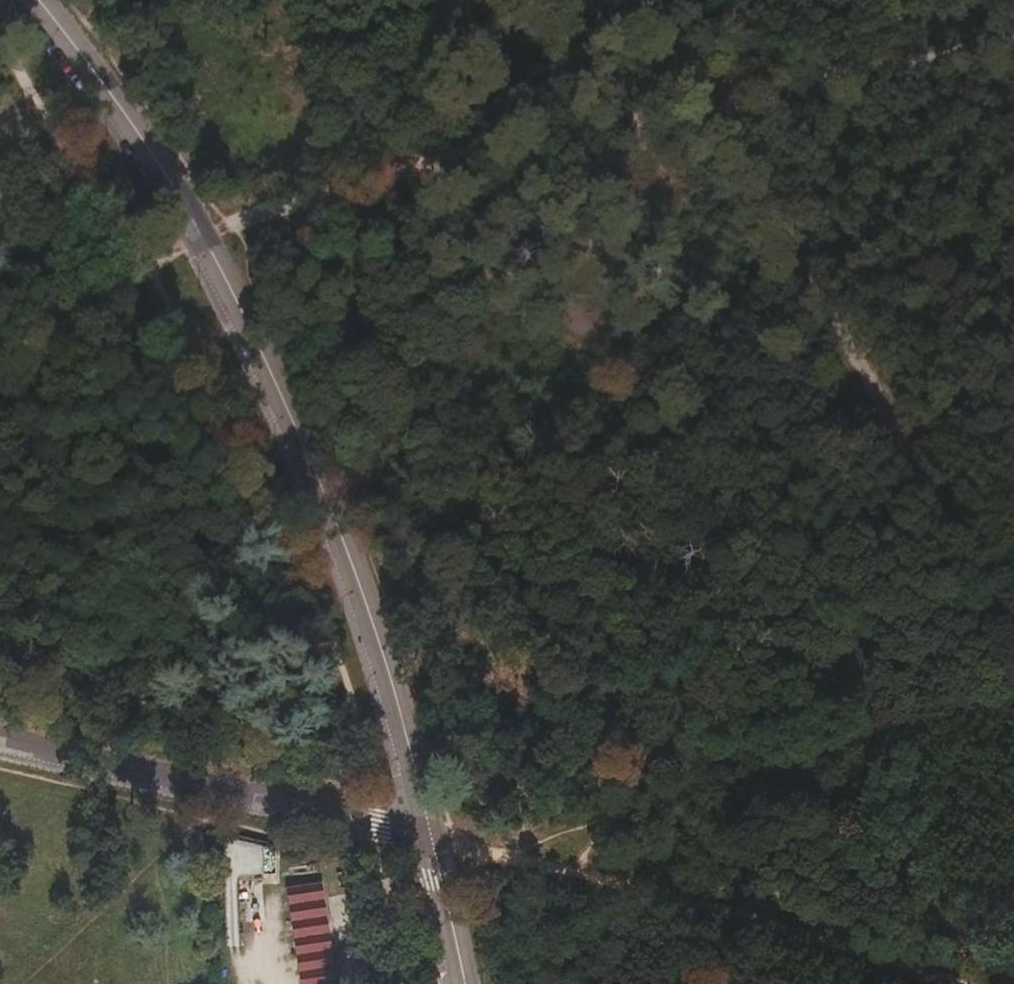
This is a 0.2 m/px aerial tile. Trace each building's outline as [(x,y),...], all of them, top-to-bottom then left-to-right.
[(224,840),(226,946),(242,945),(241,923),(265,922),(263,845),(228,839),(224,840)] [(298,983),(342,983),(325,879),(282,885),(298,983)]
